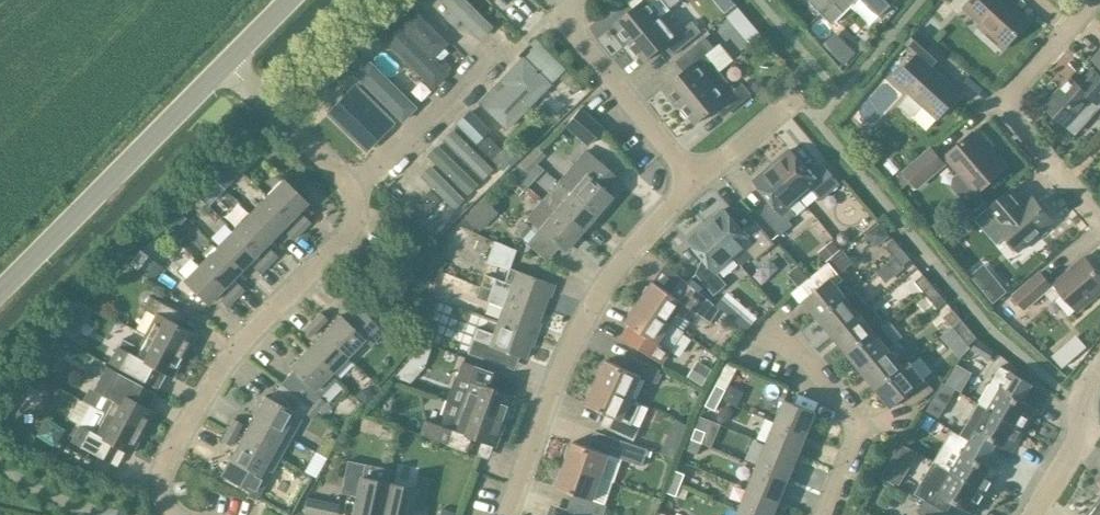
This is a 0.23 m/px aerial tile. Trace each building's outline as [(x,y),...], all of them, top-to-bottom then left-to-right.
[(432,9),(472,51),(494,30),(465,0),(441,0),(432,9)] [(631,42),(661,17),(671,9),(664,0),(640,0),(641,2),(616,23),(622,31),(619,34),(626,41),(629,39),(631,42)] [(736,4),(732,0),(722,0),(718,4),(725,13),(736,4)] [(809,1),(821,13),(834,0),(811,0),(809,1)] [(821,13),(833,24),(845,12),(857,0),(834,0),(821,13)] [(882,15),(897,0),(867,0),(882,15)] [(1031,22),(1007,0),(974,0),(966,8),(983,24),(979,28),(1004,51),(1031,22)] [(739,7),(729,16),(737,26),(747,17),(739,7)] [(464,58),(416,9),(386,39),(434,88),(464,58)] [(693,21),(676,35),(661,17),(631,42),(634,45),(630,48),(637,55),(640,53),(646,61),(672,39),(680,49),(702,32),(693,21)] [(896,79),(911,93),(899,106),(912,118),(923,105),(938,120),(962,93),(934,65),(944,53),(919,30),(908,45),(918,54),(896,79)] [(684,55),(692,64),(666,85),(673,94),(670,96),(676,103),(679,101),(682,104),(721,72),(722,71),(707,54),(715,47),(707,36),(684,55)] [(844,65),(855,53),(846,44),(834,55),(844,65)] [(378,51),(354,74),(402,122),(426,99),(378,51)] [(526,58),(479,105),(509,135),(556,88),(526,58)] [(1099,107),(1099,105),(1099,73),(1093,67),(1078,85),(1071,78),(1046,105),(1068,126),(1067,128),(1073,134),(1090,117),(1099,107)] [(744,83),(736,90),(721,72),(682,104),(684,107),(681,110),(687,118),(690,115),(697,123),(723,102),(731,111),(753,94),(744,83)] [(326,118),(366,158),(397,127),(357,86),(326,118)] [(603,127),(580,107),(565,126),(588,146),(603,127)] [(490,130),(470,109),(455,124),(475,144),(490,159),(501,149),(486,134),(490,130)] [(977,193),(1008,167),(996,154),(993,157),(973,133),(946,157),(959,172),(953,178),(952,188),(958,195),(968,196),(974,190),(977,193)] [(455,134),(428,160),(470,203),(497,177),(455,134)] [(546,155),(538,147),(529,155),(536,163),(537,163),(546,155)] [(919,187),(945,164),(931,148),(904,171),(905,172),(895,181),(902,188),(912,180),(919,187)] [(823,163),(811,172),(791,149),(773,164),(801,198),(812,189),(822,200),(841,184),(823,163)] [(520,164),(528,172),(537,163),(536,163),(529,155),(520,164)] [(575,163),(558,182),(571,192),(597,214),(613,195),(624,183),(598,161),(587,174),(575,163)] [(796,214),(790,207),(801,198),(773,164),(754,180),(774,203),(762,214),(781,235),(793,225),(789,220),(796,214)] [(267,195),(291,219),(308,201),(284,178),(267,195)] [(558,182),(542,199),(555,210),(556,210),(581,232),(597,214),(571,192),(558,182)] [(1020,251),(1055,220),(1033,195),(1024,204),(1010,188),(976,218),(998,243),(1006,236),(1020,251)] [(430,190),(415,206),(424,214),(439,198),(430,190)] [(291,219),(267,195),(250,212),(274,236),(291,219)] [(542,199),(526,218),(539,229),(559,247),(564,251),(581,232),(556,210),(555,210),(542,199)] [(757,222),(746,232),(726,208),(707,224),(735,257),(746,248),(756,260),(775,244),(757,222)] [(486,221),(475,209),(466,217),(478,229),(486,221)] [(274,236),(250,212),(234,229),(258,253),(274,236)] [(295,223),(303,231),(311,223),(304,215),(295,223)] [(539,229),(526,218),(514,231),(523,239),(523,238),(531,229),(535,233),(539,229)] [(303,231),(295,223),(286,233),(294,240),(303,231)] [(727,284),(717,273),(735,257),(707,224),(688,239),(708,263),(697,274),(715,295),(727,284)] [(888,236),(878,224),(867,234),(877,245),(888,236)] [(258,253),(234,229),(217,246),(241,269),(258,253)] [(548,260),(559,247),(539,229),(535,233),(527,242),(548,260)] [(894,239),(886,246),(894,256),(902,249),(894,239)] [(241,269),(217,246),(201,263),(225,286),(241,269)] [(262,257),(270,265),(279,256),(271,249),(262,257)] [(903,266),(911,259),(902,249),(894,256),(903,266)] [(1055,283),(1053,284),(1040,270),(1012,294),(1025,310),(1045,293),(1053,302),(1063,292),(1079,311),(1099,292),(1099,272),(1086,256),(1055,283)] [(270,265),(262,257),(253,266),(261,274),(270,265)] [(835,257),(829,262),(839,274),(840,275),(846,270),(835,257)] [(802,285),(810,294),(804,299),(819,318),(846,295),(837,285),(844,280),(839,274),(829,262),(809,279),(806,282),(802,285)] [(225,286),(201,263),(183,280),(207,304),(225,286)] [(1006,291),(984,264),(971,275),(992,302),(1006,291)] [(800,287),(802,285),(806,282),(809,279),(798,266),(789,274),(800,287)] [(517,269),(516,270),(510,268),(505,282),(484,274),(481,285),(544,308),(553,283),(517,269)] [(924,275),(915,282),(923,291),(932,284),(924,275)] [(643,297),(641,301),(672,323),(685,331),(697,312),(711,322),(721,308),(683,277),(672,293),(654,281),(650,287),(647,286),(641,296),(643,297)] [(229,291),(237,298),(245,290),(237,282),(229,291)] [(938,309),(947,302),(932,284),(923,291),(938,309)] [(499,320),(535,333),(544,308),(481,285),(476,298),(503,307),(499,320)] [(846,295),(819,318),(834,335),(869,306),(855,289),(846,296),(846,295)] [(237,298),(229,291),(220,300),(228,308),(237,298)] [(143,308),(156,315),(146,334),(184,355),(195,334),(173,322),(178,311),(150,296),(143,308)] [(755,321),(725,296),(717,305),(747,331),(755,321)] [(90,308),(75,300),(61,326),(76,334),(90,308)] [(685,331),(672,323),(640,301),(637,307),(635,306),(629,315),(630,316),(627,321),(631,324),(623,336),(663,364),(685,331)] [(348,355),(365,338),(371,344),(384,331),(357,304),(344,317),(341,314),(324,332),(348,355)] [(869,306),(834,335),(848,353),(882,325),(885,323),(871,305),(870,306),(869,306)] [(953,309),(945,317),(953,326),(961,319),(953,309)] [(320,311),(312,320),(320,328),(329,319),(320,311)] [(969,345),(977,338),(961,319),(953,326),(969,345)] [(311,337),(320,328),(312,320),(303,330),(311,337)] [(500,349),(526,359),(535,333),(499,320),(494,333),(477,327),(467,353),(495,363),(500,349)] [(415,338),(435,343),(439,325),(419,321),(415,338)] [(882,325),(848,353),(863,371),(890,349),(897,344),(882,325)] [(307,349),(331,372),(348,355),(324,332),(307,349)] [(1077,333),(1051,353),(1061,366),(1087,346),(1077,333)] [(122,339),(109,363),(151,385),(159,369),(173,376),(184,355),(146,334),(139,347),(122,339)] [(690,376),(704,383),(719,355),(705,347),(690,376)] [(281,383),(318,411),(324,416),(330,409),(325,403),(326,402),(320,397),(338,379),(331,373),(331,372),(307,349),(290,366),(293,369),(281,383)] [(863,371),(877,389),(904,366),(890,349),(863,371)] [(602,365),(597,376),(599,377),(597,382),(632,398),(642,376),(656,383),(656,382),(660,372),(661,370),(635,358),(630,370),(607,360),(604,366),(602,365)] [(462,361),(456,376),(469,381),(460,404),(503,420),(512,395),(500,390),(505,377),(494,373),(494,372),(495,372),(462,360),(462,361)] [(911,361),(904,366),(877,389),(892,407),(906,396),(914,407),(935,390),(911,361)] [(955,388),(962,391),(973,370),(956,361),(929,410),(940,416),(955,388)] [(95,391),(88,403),(142,432),(154,411),(141,404),(149,389),(108,366),(95,391)] [(979,403),(1025,430),(1037,409),(1023,400),(1032,384),(1001,366),(979,403)] [(590,398),(587,404),(607,413),(624,421),(632,424),(642,403),(632,398),(597,382),(594,387),(592,386),(588,397),(590,398)] [(269,397),(266,395),(254,416),(291,437),(303,415),(296,411),(300,406),(304,410),(304,411),(312,418),(318,411),(281,383),(269,397)] [(712,395),(711,395),(721,401),(722,399),(727,390),(717,385),(712,395)] [(2,421),(18,398),(11,393),(0,409),(0,420),(2,421)] [(711,395),(706,406),(707,407),(716,411),(721,401),(711,395)] [(776,422),(807,435),(816,412),(785,399),(776,422)] [(1025,430),(979,403),(961,434),(992,453),(998,442),(1013,450),(1025,430)] [(425,420),(419,435),(471,453),(475,454),(480,440),(494,445),(503,420),(460,404),(455,420),(444,416),(441,425),(425,420)] [(99,456),(108,440),(131,453),(142,432),(104,411),(93,432),(79,424),(70,441),(99,456)] [(242,437),(279,458),(291,437),(254,416),(242,437)] [(243,424),(233,419),(228,429),(238,434),(243,424)] [(624,421),(618,433),(634,440),(640,428),(632,424),(624,421)] [(807,435),(776,422),(767,444),(798,456),(807,435)] [(707,431),(696,427),(692,438),(703,443),(707,431)] [(221,441),(231,446),(238,434),(228,429),(221,441)] [(953,430),(934,461),(951,471),(988,493),(1000,472),(986,463),(992,453),(961,434),(953,430)] [(230,458),(234,461),(225,477),(251,491),(260,475),(267,479),(279,458),(242,437),(230,458)] [(688,451),(698,455),(703,443),(692,438),(688,451)] [(619,439),(613,456),(623,459),(643,466),(649,449),(619,439)] [(662,452),(674,457),(679,445),(667,440),(662,452)] [(569,447),(565,458),(567,459),(565,464),(602,477),(610,454),(589,447),(573,441),(571,448),(569,447)] [(883,474),(898,483),(917,451),(902,442),(883,474)] [(798,456),(767,444),(758,465),(789,478),(798,456)] [(389,482),(362,476),(364,464),(348,460),(342,487),(358,490),(353,514),(381,514),(389,482)] [(934,461),(915,493),(925,499),(948,512),(955,501),(976,513),(988,493),(951,471),(934,461)] [(561,469),(557,480),(559,481),(557,487),(573,492),(594,500),(602,477),(565,464),(563,470),(561,469)] [(789,478),(758,465),(749,487),(780,500),(789,478)] [(686,474),(675,470),(671,481),(681,485),(686,474)] [(415,488),(389,482),(381,514),(409,514),(411,508),(423,511),(430,478),(417,475),(415,488)] [(667,493),(677,497),(681,485),(671,481),(667,493)] [(749,487),(740,509),(754,514),(774,514),(780,500),(749,487)] [(312,514),(332,514),(334,501),(309,495),(305,513),(312,514)] [(948,512),(925,499),(918,513),(922,514),(947,514),(948,512)] [(1088,514),(1099,514),(1099,504),(1098,502),(1088,514)]
